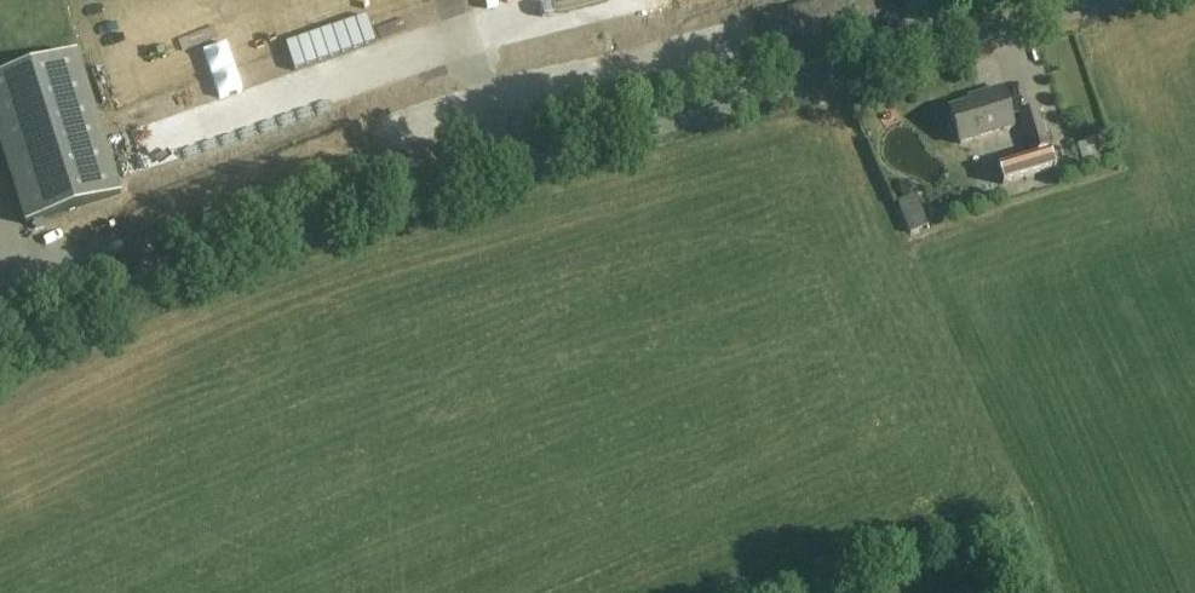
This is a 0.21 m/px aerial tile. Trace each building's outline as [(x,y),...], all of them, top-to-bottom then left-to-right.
[(0,77),(0,141),(27,226),(122,196),(76,53),(0,77)] [(980,96),(981,100),(949,110),(960,144),(1013,127),(1001,89),(980,96)] [(1019,113),(1031,152),(1048,147),(1036,108),(1019,113)] [(162,123),(128,136),(140,166),(173,153),(162,123)] [(998,168),(1004,189),(1017,185),(1020,194),(1033,190),(1032,185),(1040,182),(1038,175),(1046,172),(1047,175),(1058,172),(1052,151),(998,168)]
